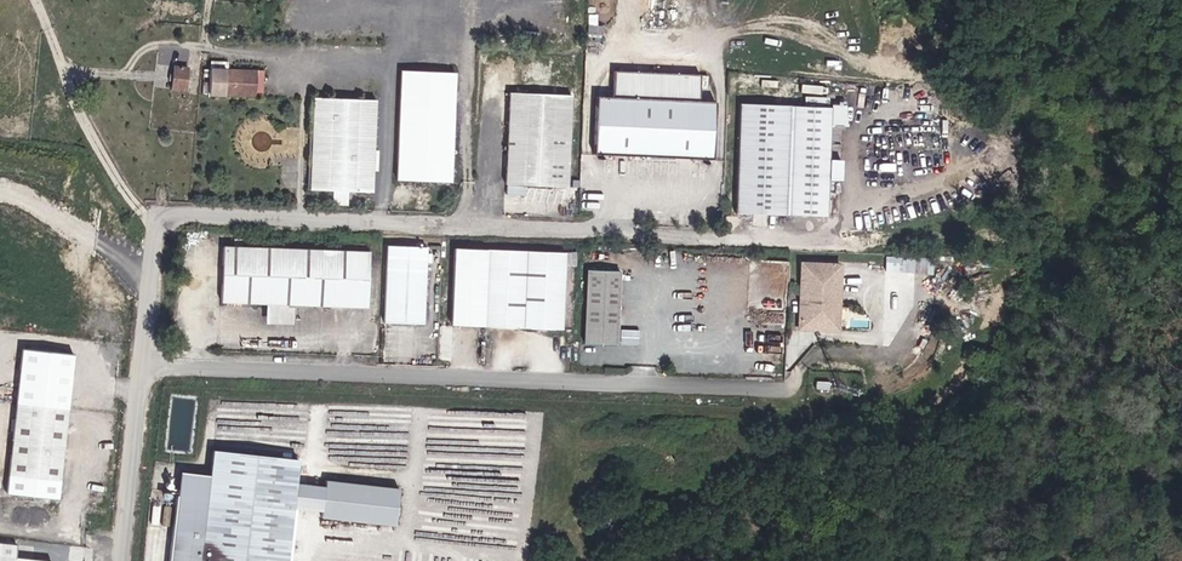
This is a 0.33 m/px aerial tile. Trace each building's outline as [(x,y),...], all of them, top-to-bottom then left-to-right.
[(174,68),(173,90),(186,92),(188,69),(174,68)] [(398,68),(393,178),(455,181),(457,122),(452,122),(454,71),(398,68)] [(263,76),(226,74),(225,101),(262,103),(263,76)] [(803,104),(737,101),(732,211),(824,215),(828,124),(847,125),(847,103),(829,102),(829,96),(803,95),(803,104)] [(568,101),(507,98),(503,190),(565,193),(568,101)] [(708,164),(710,106),(591,102),(589,160),(708,164)] [(375,106),(313,104),(312,140),(319,143),(318,157),(311,158),(310,195),(372,197),(375,106)] [(424,330),(427,253),(387,251),(384,328),(424,330)] [(369,257),(223,252),(221,307),(267,309),(293,310),(367,313),(369,257)] [(932,273),(934,258),(887,254),(886,269),(932,273)] [(563,258),(486,255),(483,332),(560,335),(563,258)] [(797,260),(796,329),(838,330),(839,261),(797,260)] [(618,277),(586,275),(583,348),(615,349),(618,277)] [(292,329),(293,310),(267,309),(266,328),(292,329)] [(13,347),(1,493),(63,498),(75,352),(13,347)] [(820,363),(819,371),(834,371),(834,364),(820,363)] [(296,461),(214,453),(202,560),(285,560),(296,461)]
